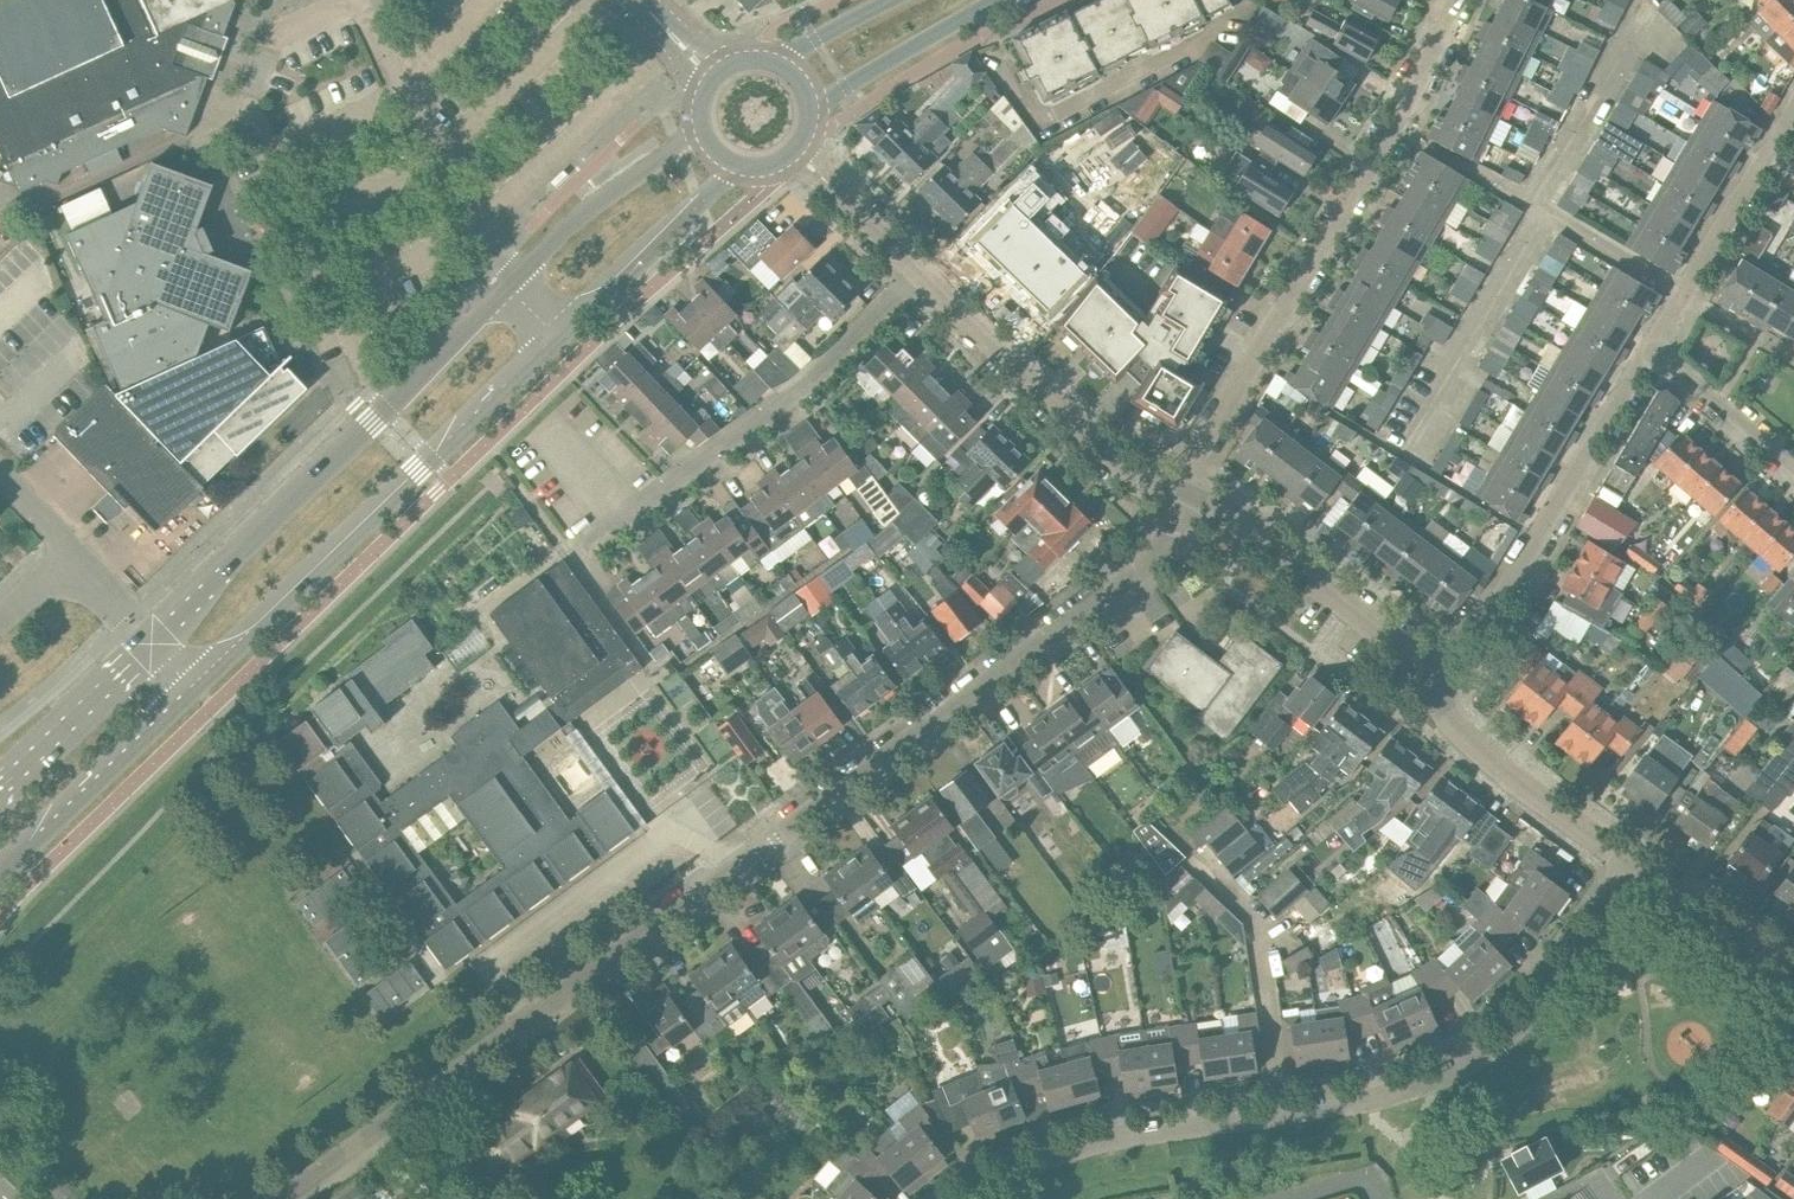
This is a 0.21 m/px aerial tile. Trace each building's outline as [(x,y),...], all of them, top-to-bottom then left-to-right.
[(2,154),(3,156),(8,168),(17,187),(19,192),(46,180),(58,184),(61,177),(62,173),(162,127),(186,136),(203,90),(208,77),(204,75),(219,34),(224,36),(229,23),(236,3),(234,0),(0,0),(0,150),(2,154)] [(739,1),(749,12),(762,0),(740,0),(739,1)] [(1179,35),(1162,0),(1096,0),(1095,1),(1124,58),(1151,45),(1152,49),(1179,35)] [(1179,35),(1206,22),(1204,19),(1232,5),(1229,0),(1162,0),(1179,35)] [(1353,3),(1351,7),(1372,18),(1374,14),(1387,21),(1398,0),(1354,0),(1353,3)] [(1499,11),(1542,32),(1553,10),(1546,6),(1533,0),(1505,0),(1499,11)] [(1601,7),(1620,17),(1625,8),(1608,0),(1604,0),(1601,7)] [(1656,9),(1675,28),(1686,16),(1670,0),(1665,0),(1656,9)] [(1766,5),(1748,22),(1767,41),(1776,31),(1793,15),(1793,0),(1772,0),(1766,5)] [(1095,1),(1069,14),(1068,11),(1040,24),(1073,89),(1099,75),(1098,72),(1124,58),(1095,1)] [(1255,18),(1269,27),(1277,15),(1263,6),(1255,18)] [(1615,26),(1620,17),(1601,7),(1595,16),(1615,26)] [(1686,16),(1675,28),(1689,42),(1708,23),(1695,10),(1694,9),(1686,16)] [(1341,27),(1312,11),(1305,25),(1334,40),(1331,45),(1366,62),(1379,37),(1345,19),(1341,27)] [(1486,20),(1482,29),(1531,54),(1542,32),(1499,11),(1493,24),(1486,20)] [(1767,41),(1787,62),(1793,66),(1793,15),(1776,31),(1767,41)] [(1073,89),(1040,24),(1013,38),(1027,66),(1017,71),(1024,84),(1033,79),(1045,103),(1073,89)] [(1484,41),(1477,54),(1520,75),(1531,54),(1482,29),(1477,37),(1484,41)] [(1250,44),(1241,38),(1219,73),(1227,79),(1250,44)] [(1304,49),(1290,71),(1301,78),(1341,104),(1355,83),(1336,70),(1343,59),(1312,38),(1304,49)] [(1570,46),(1569,46),(1595,59),(1600,50),(1582,41),(1577,50),(1570,46)] [(1689,43),(1678,55),(1692,69),(1699,75),(1701,77),(1713,66),(1707,59),(1689,43)] [(1569,46),(1559,67),(1564,70),(1584,80),(1595,59),(1569,46)] [(1464,64),(1460,72),(1510,97),(1520,75),(1477,54),(1471,67),(1464,64)] [(1677,55),(1665,69),(1670,75),(1679,83),(1692,69),(1678,55),(1677,55)] [(1647,59),(1632,80),(1649,91),(1693,117),(1697,110),(1662,88),(1670,75),(1665,69),(1662,68),(1647,59)] [(1162,81),(1186,98),(1206,66),(1200,61),(1162,81)] [(1717,94),(1729,81),(1713,66),(1701,77),(1699,75),(1695,80),(1717,94)] [(1276,92),(1269,102),(1278,108),(1285,96),(1308,112),(1327,124),(1341,104),(1301,78),(1290,71),(1288,70),(1281,80),(1283,85),(1279,91),(1277,90),(1276,92)] [(1564,70),(1557,82),(1556,82),(1551,91),(1556,93),(1570,100),(1574,92),(1578,93),(1584,80),(1564,70)] [(1462,84),(1456,97),(1499,119),(1510,97),(1460,72),(1456,81),(1462,84)] [(1632,80),(1620,101),(1637,111),(1643,114),(1651,101),(1645,97),(1649,91),(1632,80)] [(1177,111),(1186,98),(1162,81),(1122,103),(1145,121),(1160,100),(1177,111)] [(1771,92),(1762,107),(1769,114),(1780,97),(1771,92)] [(1565,109),(1570,100),(1556,93),(1551,102),(1565,109)] [(1004,95),(983,117),(1005,138),(1021,122),(1022,120),(1004,95)] [(1488,140),(1499,119),(1456,97),(1449,110),(1443,107),(1438,115),(1488,140)] [(1700,120),(1748,149),(1761,128),(1713,99),(1700,120)] [(1624,131),(1637,111),(1620,101),(1607,121),(1624,131)] [(953,122),(961,115),(952,105),(940,118),(934,124),(892,164),(899,172),(898,174),(905,181),(906,179),(910,183),(952,141),(944,133),(954,123),(953,122)] [(934,124),(940,118),(929,108),(909,129),(900,120),(898,122),(882,106),(855,124),(876,145),(874,147),(892,164),(934,124)] [(1488,140),(1438,115),(1427,138),(1477,162),(1488,140)] [(1006,139),(982,162),(937,209),(955,227),(981,201),(973,193),(993,173),(1022,143),(1033,153),(1038,148),(1041,146),(1022,120),(1005,138),(1006,139)] [(1748,149),(1700,120),(1688,141),(1736,170),(1741,162),(1734,158),(1741,146),(1748,150),(1748,149)] [(1607,121),(1595,142),(1619,157),(1630,164),(1643,143),(1624,131),(1607,121)] [(1286,133),(1268,122),(1262,132),(1252,126),(1244,139),(1247,140),(1303,175),(1317,153),(1309,147),(1314,139),(1291,125),(1286,133)] [(1527,133),(1545,142),(1550,133),(1532,124),(1527,133)] [(1545,142),(1527,133),(1523,142),(1540,151),(1545,142)] [(1736,170),(1688,141),(1675,162),(1717,187),(1724,174),(1731,178),(1736,170)] [(1619,157),(1595,142),(1582,163),(1599,173),(1607,177),(1619,157)] [(1178,146),(1172,153),(1183,162),(1189,155),(1178,146)] [(1409,172),(1457,201),(1469,179),(1422,151),(1409,172)] [(937,209),(982,162),(971,152),(952,172),(944,165),(918,191),(937,209)] [(1172,153),(1166,160),(1178,169),(1183,162),(1172,153)] [(1251,162),(1237,153),(1220,178),(1232,187),(1258,202),(1278,215),(1295,189),(1251,162)] [(1166,160),(1161,168),(1172,176),(1178,169),(1166,160)] [(86,329),(117,394),(196,357),(209,323),(231,331),(253,270),(208,253),(211,245),(206,233),(197,229),(214,184),(153,161),(138,202),(113,213),(74,231),(67,234),(105,320),(86,329)] [(1675,162),(1663,183),(1711,211),(1716,203),(1709,199),(1717,187),(1675,162)] [(1582,163),(1569,184),(1586,194),(1599,173),(1582,163)] [(1524,175),(1507,166),(1502,175),(1520,184),(1524,175)] [(1161,168),(1155,175),(1166,183),(1172,176),(1161,168)] [(1444,221),(1457,201),(1409,172),(1404,180),(1411,184),(1403,197),(1444,221)] [(1155,175),(1150,182),(1161,191),(1166,183),(1155,175)] [(1010,199),(969,240),(1048,317),(1089,275),(1030,218),(1050,197),(1033,181),(1013,202),(1010,199)] [(1150,182),(1144,189),(1155,198),(1161,191),(1150,182)] [(1711,211),(1663,183),(1650,204),(1692,228),(1699,216),(1706,220),(1711,211)] [(101,187),(62,205),(74,231),(90,224),(113,213),(101,187)] [(1788,194),(1779,188),(1769,205),(1778,210),(1788,194)] [(1144,189),(1139,196),(1150,205),(1155,198),(1144,189)] [(1135,228),(1134,227),(1130,232),(1132,233),(1133,231),(1152,245),(1178,210),(1158,196),(1135,228)] [(1139,196),(1133,203),(1144,212),(1150,205),(1139,196)] [(1579,206),(1562,196),(1557,205),(1574,215),(1579,206)] [(1432,242),(1444,221),(1403,197),(1396,209),(1389,205),(1384,213),(1432,242)] [(1523,211),(1506,201),(1500,210),(1517,220),(1523,211)] [(1209,230),(1253,258),(1270,229),(1226,202),(1209,230)] [(1133,203),(1128,210),(1139,219),(1144,212),(1133,203)] [(1650,204),(1638,224),(1686,253),(1690,245),(1684,241),(1692,228),(1650,204)] [(1128,210),(1122,217),(1133,226),(1139,219),(1128,210)] [(1419,263),(1432,242),(1384,213),(1379,222),(1386,225),(1378,238),(1419,263)] [(1122,217),(1117,224),(1128,233),(1133,226),(1122,217)] [(778,240),(758,219),(728,248),(733,252),(750,270),(769,290),(781,278),(782,279),(815,248),(794,226),(778,240)] [(1493,222),(1480,243),(1497,253),(1510,232),(1493,222)] [(1745,255),(1717,301),(1738,314),(1766,268),(1756,261),(1773,232),(1758,223),(1757,223),(1739,251),(1741,252),(1745,255)] [(1117,224),(1111,232),(1122,240),(1128,233),(1117,224)] [(1686,253),(1638,224),(1625,246),(1673,274),(1686,253)] [(1253,258),(1209,230),(1192,259),(1236,286),(1253,258)] [(1111,232),(1106,239),(1117,247),(1122,240),(1111,232)] [(1576,243),(1559,233),(1554,242),(1571,252),(1576,243)] [(1359,255),(1407,283),(1419,263),(1378,238),(1371,250),(1364,247),(1359,255)] [(1106,239),(1100,246),(1111,255),(1117,247),(1106,239)] [(1480,243),(1475,252),(1492,262),(1497,253),(1480,243)] [(1100,246),(1094,253),(1106,262),(1111,255),(1100,246)] [(727,247),(708,263),(713,270),(719,276),(730,265),(725,260),(733,252),(728,248),(727,247)] [(1353,279),(1394,304),(1407,283),(1359,255),(1354,263),(1361,267),(1353,279)] [(834,268),(837,266),(828,257),(826,260),(823,257),(796,283),(804,292),(788,308),(796,316),(798,318),(841,275),(834,268)] [(1472,295),(1485,274),(1468,264),(1455,284),(1472,295)] [(1161,292),(1168,296),(1148,328),(1143,325),(1144,323),(1095,276),(1075,301),(1056,325),(1068,336),(1071,332),(1081,341),(1077,345),(1095,362),(1098,358),(1108,367),(1104,371),(1116,382),(1131,366),(1146,380),(1134,400),(1176,425),(1201,383),(1181,371),(1185,364),(1189,367),(1204,342),(1230,298),(1177,266),(1161,292)] [(1534,275),(1551,285),(1556,277),(1539,266),(1534,275)] [(1601,287),(1648,316),(1661,294),(1613,266),(1601,287)] [(1751,321),(1759,326),(1787,280),(1766,268),(1738,314),(1739,314),(1743,307),(1755,315),(1751,321)] [(1759,326),(1767,331),(1771,325),(1784,332),(1793,315),(1793,269),(1787,280),(1759,326)] [(796,316),(789,322),(771,340),(778,346),(784,351),(824,311),(832,319),(859,293),(855,289),(858,287),(850,279),(847,281),(841,275),(798,318),(796,316)] [(1551,285),(1534,275),(1529,284),(1546,294),(1551,285)] [(736,313),(703,278),(695,287),(701,293),(691,303),(729,342),(738,334),(727,322),(736,313)] [(1382,325),(1394,304),(1353,279),(1346,292),(1339,288),(1334,296),(1382,325)] [(1467,303),(1472,295),(1455,284),(1450,293),(1467,303)] [(1648,316),(1601,287),(1588,308),(1629,332),(1636,320),(1643,324),(1648,316)] [(1369,345),(1382,325),(1334,296),(1330,304),(1336,308),(1328,321),(1369,345)] [(1573,300),(1561,320),(1576,328),(1575,329),(1623,357),(1628,349),(1621,345),(1629,332),(1588,308),(1573,300)] [(720,351),(729,342),(691,303),(680,313),(674,307),(666,315),(699,350),(710,340),(720,351)] [(1509,317),(1526,327),(1531,318),(1514,308),(1509,317)] [(1784,332),(1793,339),(1793,315),(1784,332)] [(1447,336),(1453,327),(1436,317),(1430,326),(1447,336)] [(1526,327),(1509,317),(1504,325),(1521,335),(1526,327)] [(1357,366),(1369,345),(1328,321),(1321,333),(1314,329),(1309,337),(1357,366)] [(196,357),(117,394),(204,485),(236,454),(238,455),(309,388),(289,367),(285,371),(264,325),(196,357)] [(1430,326),(1425,334),(1432,339),(1442,345),(1447,336),(1430,326)] [(1623,357),(1575,329),(1563,349),(1604,374),(1611,361),(1618,365),(1623,357)] [(1344,387),(1357,366),(1309,337),(1305,346),(1311,349),(1303,362),(1344,387)] [(884,385),(893,394),(927,359),(920,353),(914,359),(903,348),(901,350),(891,339),(854,377),(873,396),(884,385)] [(616,341),(596,360),(607,372),(599,380),(610,391),(603,397),(611,404),(646,370),(657,360),(648,351),(639,341),(627,353),(616,341)] [(768,356),(769,357),(791,379),(800,369),(801,369),(784,351),(778,346),(768,356)] [(1412,371),(1422,354),(1413,349),(1403,366),(1412,371)] [(1489,349),(1484,358),(1501,368),(1506,359),(1489,349)] [(1604,374),(1563,349),(1550,370),(1598,399),(1603,390),(1596,386),(1604,374)] [(1501,368),(1484,358),(1479,367),(1496,377),(1501,368)] [(685,369),(676,359),(655,379),(646,370),(611,404),(619,413),(625,407),(635,417),(685,369)] [(891,415),(900,424),(939,384),(930,375),(936,369),(927,359),(893,394),(902,403),(891,415)] [(1290,370),(1284,379),(1311,396),(1328,406),(1332,408),(1344,387),(1303,362),(1296,374),(1290,370)] [(1400,392),(1412,371),(1403,366),(1391,387),(1400,392)] [(752,368),(733,386),(736,389),(751,405),(759,397),(770,387),(754,369),(752,368)] [(639,433),(646,441),(681,407),(671,397),(692,377),(685,369),(635,417),(645,428),(639,433)] [(1598,399),(1550,370),(1538,391),(1579,415),(1587,403),(1593,407),(1598,399)] [(716,397),(726,385),(715,375),(704,387),(716,397)] [(107,384),(55,434),(110,492),(98,504),(114,520),(130,504),(158,532),(205,487),(204,485),(117,394),(107,384)] [(908,432),(918,442),(963,396),(956,389),(950,395),(939,384),(900,424),(908,432)] [(1305,395),(1293,386),(1282,402),(1294,411),(1305,395)] [(1400,392),(1391,387),(1379,407),(1387,413),(1400,392)] [(1469,406),(1478,411),(1488,394),(1479,389),(1469,406)] [(1593,498),(1616,511),(1680,401),(1664,390),(1656,394),(1600,486),(1593,498)] [(1579,415),(1538,391),(1525,412),(1573,440),(1578,432),(1571,428),(1579,415)] [(963,396),(918,442),(927,452),(937,461),(977,421),(966,411),(972,405),(963,396)] [(1322,416),(1328,406),(1311,396),(1305,405),(1322,416)] [(1234,455),(1254,471),(1287,427),(1260,406),(1251,417),(1249,420),(1257,426),(1234,455)] [(1478,411),(1469,406),(1459,423),(1468,428),(1478,411)] [(681,407),(646,441),(655,450),(661,444),(671,455),(690,437),(699,446),(721,430),(709,418),(711,416),(702,407),(691,418),(681,407)] [(1379,407),(1368,424),(1377,430),(1387,413),(1379,407)] [(1573,440),(1525,412),(1513,432),(1554,457),(1562,444),(1568,448),(1573,440)] [(1347,428),(1340,424),(1334,433),(1341,437),(1347,428)] [(978,425),(950,455),(965,470),(954,481),(965,492),(995,460),(1011,443),(993,425),(985,433),(978,425)] [(1266,470),(1278,479),(1307,441),(1287,427),(1254,471),(1262,476),(1266,470)] [(1341,437),(1351,443),(1356,434),(1347,428),(1341,437)] [(1444,447),(1453,453),(1463,435),(1454,430),(1444,447)] [(1513,432),(1500,453),(1548,482),(1553,473),(1546,469),(1554,457),(1513,432)] [(880,444),(870,433),(858,445),(867,455),(880,444)] [(1673,482),(1700,450),(1680,433),(1653,464),(1673,482)] [(808,446),(835,483),(847,474),(885,527),(892,521),(891,520),(900,511),(888,496),(876,480),(862,461),(859,457),(854,451),(848,455),(835,437),(823,446),(818,439),(808,446)] [(1307,441),(1278,479),(1289,488),(1285,494),(1293,500),(1326,456),(1307,441)] [(1029,461),(1011,443),(965,492),(958,499),(968,508),(974,501),(995,480),(1003,488),(1029,461)] [(835,483),(808,446),(799,452),(804,459),(793,467),(825,510),(834,504),(824,491),(835,483)] [(1453,453),(1444,447),(1434,464),(1443,469),(1453,453)] [(1693,499),(1720,467),(1700,450),(1673,482),(1693,499)] [(1548,482),(1500,453),(1488,474),(1529,499),(1537,486),(1543,489),(1548,482)] [(862,461),(876,480),(888,470),(870,454),(862,461)] [(1344,492),(1355,478),(1326,456),(1293,500),(1300,506),(1305,500),(1317,509),(1335,485),(1344,492)] [(1354,499),(1336,523),(1348,533),(1343,539),(1351,544),(1384,500),(1394,487),(1365,465),(1355,478),(1344,492),(1354,499)] [(1522,510),(1529,499),(1488,474),(1475,466),(1462,487),(1523,523),(1528,515),(1522,510)] [(825,510),(793,467),(781,476),(776,469),(767,476),(804,526),(825,510)] [(1720,467),(1693,499),(1713,516),(1741,484),(1720,467)] [(1425,486),(1432,477),(1415,468),(1410,476),(1425,486)] [(1399,480),(1393,490),(1412,503),(1425,486),(1410,476),(1405,473),(1399,480)] [(990,509),(1014,532),(1058,486),(1049,477),(1046,480),(1039,474),(1029,484),(1021,477),(999,499),(990,509)] [(752,500),(741,508),(771,550),(783,542),(804,526),(767,476),(758,482),(763,489),(751,498),(752,500)] [(1449,488),(1432,477),(1425,486),(1444,497),(1449,488)] [(888,496),(900,511),(913,497),(899,484),(888,496)] [(1011,535),(1028,552),(1073,507),(1067,501),(1070,498),(1058,486),(1014,532),(1011,535)] [(1739,537),(1765,506),(1745,488),(1718,519),(1711,528),(1722,537),(1729,529),(1739,537)] [(1458,493),(1452,503),(1467,511),(1473,502),(1458,493)] [(891,520),(892,521),(892,520),(916,545),(938,521),(913,497),(900,511),(891,520)] [(1593,498),(1577,525),(1617,548),(1638,524),(1616,511),(1593,498)] [(741,508),(734,500),(723,508),(728,515),(716,524),(711,517),(702,524),(739,575),(759,559),(767,569),(779,561),(771,550),(741,508)] [(1384,500),(1351,544),(1358,550),(1363,544),(1375,553),(1404,514),(1384,500)] [(1473,502),(1467,511),(1485,523),(1491,513),(1473,502)] [(1075,505),(1073,507),(1028,552),(1029,552),(1015,566),(1031,581),(1057,554),(1059,555),(1088,526),(1088,518),(1075,505)] [(1759,554),(1785,523),(1765,506),(1739,537),(1759,554)] [(1404,514),(1375,553),(1386,562),(1382,568),(1389,574),(1423,529),(1404,514)] [(874,535),(865,522),(845,537),(841,532),(854,549),(874,535)] [(895,524),(892,522),(889,524),(868,543),(881,558),(905,537),(895,524)] [(1759,554),(1779,571),(1793,554),(1793,530),(1785,523),(1759,554)] [(697,538),(686,546),(718,590),(739,575),(702,524),(692,531),(697,538)] [(1413,582),(1442,544),(1423,529),(1389,574),(1397,579),(1401,573),(1413,582)] [(929,530),(916,545),(935,564),(938,566),(946,558),(937,548),(942,542),(929,530)] [(841,533),(833,539),(841,551),(850,545),(841,533)] [(1576,564),(1611,585),(1625,561),(1590,541),(1576,564)] [(1638,563),(1646,554),(1632,543),(1625,553),(1638,563)] [(1428,603),(1461,558),(1442,544),(1413,582),(1425,591),(1420,597),(1428,603)] [(1461,558),(1428,603),(1448,618),(1470,588),(1478,594),(1489,579),(1487,578),(1498,564),(1472,545),(1461,558)] [(718,590),(686,546),(674,554),(669,547),(660,554),(688,592),(699,584),(709,597),(718,590)] [(698,606),(688,592),(660,554),(651,561),(656,568),(645,576),(677,621),(698,606)] [(1660,564),(1646,554),(1638,563),(1653,574),(1660,564)] [(820,575),(833,592),(854,575),(841,558),(820,575)] [(490,614),(556,703),(570,721),(643,667),(564,559),(541,576),(490,614)] [(935,564),(927,570),(937,583),(934,585),(945,599),(943,600),(932,608),(942,622),(956,641),(982,622),(967,603),(959,592),(961,590),(959,588),(949,578),(938,566),(935,564)] [(963,564),(949,578),(959,588),(973,574),(963,564)] [(1568,591),(1561,603),(1595,623),(1603,628),(1611,615),(1623,593),(1622,592),(1611,585),(1576,564),(1562,588),(1568,591)] [(790,575),(796,584),(804,578),(798,569),(790,575)] [(1781,580),(1772,572),(1760,586),(1770,594),(1773,590),(1781,580)] [(790,575),(789,574),(780,581),(787,591),(796,584),(790,575)] [(973,574),(959,588),(961,590),(975,606),(979,603),(980,602),(990,591),(990,590),(973,574)] [(1793,613),(1793,574),(1768,604),(1780,615),(1787,621),(1793,613)] [(794,592),(793,593),(809,614),(811,617),(836,598),(832,593),(833,592),(820,575),(795,594),(794,592)] [(677,621),(645,576),(633,585),(628,578),(618,585),(619,585),(607,594),(635,632),(646,624),(656,637),(677,621)] [(1059,585),(1051,577),(1039,590),(1046,597),(1059,585)] [(1682,578),(1674,588),(1687,598),(1700,582),(1699,582),(1695,587),(1682,578)] [(990,591),(980,602),(999,621),(1019,601),(999,582),(990,591)] [(1709,589),(1700,582),(1687,598),(1697,605),(1709,589)] [(889,588),(873,600),(882,612),(883,611),(924,664),(947,648),(925,617),(916,624),(898,600),(889,588)] [(786,632),(809,614),(793,593),(769,611),(786,632)] [(763,606),(756,597),(735,612),(741,621),(763,606)] [(1656,618),(1668,605),(1659,597),(1658,598),(1647,610),(1656,618)] [(905,679),(924,664),(883,611),(882,612),(873,600),(868,604),(867,611),(891,642),(883,648),(905,679)] [(1594,625),(1595,623),(1561,603),(1561,604),(1554,600),(1538,631),(1547,637),(1553,628),(1578,644),(1580,642),(1592,623),(1594,625)] [(1647,611),(1635,624),(1644,632),(1656,618),(1647,610),(1647,611)] [(775,619),(770,613),(741,632),(752,648),(766,638),(770,644),(785,634),(775,619)] [(315,714),(278,741),(308,781),(446,970),(646,823),(616,783),(575,813),(577,816),(571,821),(523,756),(560,728),(568,738),(578,731),(570,721),(556,703),(521,728),(500,699),(451,735),(459,745),(382,802),(375,792),(384,786),(348,737),(366,724),(371,731),(384,721),(375,709),(433,666),(423,652),(432,645),(411,616),(382,638),(386,643),(346,672),(350,678),(310,707),(315,714)] [(726,620),(720,619),(712,625),(720,636),(731,628),(726,620)] [(1696,632),(1685,623),(1675,635),(1687,644),(1696,632)] [(706,630),(692,640),(699,650),(713,641),(706,630)] [(1218,663),(1176,630),(1146,669),(1200,710),(1196,716),(1225,738),(1282,664),(1241,633),(1218,663)] [(750,657),(734,633),(711,649),(727,673),(750,657)] [(1612,634),(1611,633),(1600,647),(1610,655),(1621,641),(1612,634)] [(827,634),(825,636),(875,701),(896,685),(873,654),(863,661),(844,636),(840,639),(827,634)] [(875,701),(825,636),(820,640),(821,644),(817,647),(821,653),(840,679),(832,685),(855,716),(875,701)] [(1674,650),(1659,668),(1676,683),(1691,665),(1699,656),(1682,641),(1674,650)] [(663,642),(650,652),(657,660),(669,651),(663,642)] [(1514,669),(1526,678),(1539,665),(1545,656),(1529,644),(1514,669)] [(1742,674),(1718,654),(1701,674),(1748,715),(1765,695),(1741,674),(1742,674)] [(1567,711),(1590,682),(1564,662),(1553,676),(1523,715),(1537,726),(1556,702),(1567,711)] [(1786,664),(1767,687),(1785,703),(1793,692),(1793,672),(1786,664)] [(1523,715),(1553,676),(1539,665),(1526,678),(1507,702),(1523,715)] [(1647,665),(1638,674),(1646,681),(1654,671),(1647,665)] [(1099,674),(1078,690),(1085,700),(1109,730),(1118,743),(1139,728),(1129,715),(1140,707),(1132,695),(1118,676),(1107,684),(1099,674)] [(1280,690),(1249,729),(1259,737),(1259,738),(1273,749),(1299,716),(1312,725),(1321,714),(1336,695),(1331,692),(1331,688),(1326,685),(1322,685),(1311,676),(1301,689),(1298,687),(1290,697),(1280,690)] [(792,712),(817,744),(843,725),(819,692),(816,694),(805,679),(796,686),(807,701),(792,712)] [(1590,682),(1567,711),(1576,717),(1557,742),(1573,754),(1604,716),(1589,705),(1601,690),(1590,682)] [(763,711),(759,714),(770,728),(769,729),(793,762),(817,744),(792,712),(781,697),(763,711)] [(1067,698),(1046,713),(1087,768),(1088,767),(1119,743),(1118,743),(1109,730),(1085,700),(1075,708),(1067,698)] [(1321,772),(1363,717),(1343,701),(1321,730),(1323,731),(1311,746),(1320,753),(1311,765),(1306,761),(1272,787),(1283,801),(1321,772)] [(1793,719),(1793,702),(1786,712),(1793,719)] [(1761,770),(1776,782),(1793,759),(1793,719),(1786,712),(1784,713),(1793,720),(1776,740),(1781,745),(1761,770)] [(1033,738),(1022,746),(1026,752),(1036,765),(1045,777),(1055,790),(1064,783),(1067,788),(1091,771),(1088,767),(1087,768),(1046,713),(1026,728),(1033,738)] [(763,750),(737,716),(720,729),(740,755),(746,763),(763,750)] [(1618,727),(1604,716),(1573,754),(1587,765),(1606,741),(1622,753),(1640,731),(1625,719),(1618,727)] [(1383,732),(1363,717),(1321,772),(1283,801),(1284,802),(1288,799),(1301,814),(1321,797),(1319,793),(1331,780),(1341,766),(1351,774),(1383,732)] [(1661,720),(1652,731),(1660,737),(1664,733),(1669,726),(1661,720)] [(1660,737),(1625,784),(1655,807),(1693,755),(1664,733),(1660,737)] [(1352,818),(1367,807),(1368,807),(1380,791),(1411,752),(1402,746),(1403,744),(1397,739),(1394,740),(1391,737),(1369,766),(1379,774),(1358,802),(1353,797),(1329,817),(1303,842),(1303,843),(1281,863),(1287,870),(1310,850),(1335,829),(1344,824),(1352,818)] [(1016,783),(1026,775),(1044,798),(1055,790),(1045,777),(1026,752),(1015,760),(1004,744),(977,763),(991,782),(998,791),(1000,794),(1002,793),(1004,797),(1010,797),(1018,791),(1019,786),(1016,783)] [(1431,768),(1428,765),(1428,763),(1422,758),(1419,759),(1411,752),(1380,791),(1368,807),(1367,807),(1352,818),(1362,833),(1380,822),(1403,791),(1409,797),(1431,768)] [(1776,782),(1791,794),(1793,790),(1793,759),(1776,782)] [(990,802),(967,771),(942,789),(965,820),(960,824),(979,850),(996,837),(977,811),(990,802)] [(1417,803),(1403,822),(1414,830),(1405,841),(1415,848),(1418,851),(1462,792),(1462,791),(1454,785),(1454,782),(1448,778),(1445,779),(1442,776),(1430,791),(1428,795),(1420,805),(1417,803)] [(1721,788),(1719,789),(1708,781),(1696,797),(1687,790),(1678,801),(1670,811),(1679,818),(1676,822),(1707,844),(1724,820),(1738,800),(1721,788)] [(1402,853),(1386,866),(1415,890),(1461,837),(1474,848),(1475,847),(1494,822),(1480,811),(1483,807),(1480,805),(1479,801),(1474,798),(1470,798),(1462,792),(1418,851),(1415,848),(1402,853)] [(932,797),(910,813),(917,823),(922,820),(931,831),(928,833),(954,867),(958,873),(974,861),(969,855),(960,843),(955,846),(946,833),(954,827),(932,797)] [(1215,854),(1246,830),(1228,806),(1192,833),(1204,845),(1207,843),(1215,854)] [(917,823),(910,813),(892,827),(914,857),(923,850),(932,863),(928,866),(938,879),(954,867),(928,833),(931,831),(922,820),(917,823)] [(1730,861),(1742,869),(1738,875),(1762,892),(1775,873),(1769,868),(1774,862),(1778,856),(1781,858),(1793,839),(1793,838),(1775,825),(1773,826),(1762,818),(1751,833),(1750,833),(1744,841),(1730,861)] [(1474,848),(1471,852),(1491,867),(1499,856),(1513,837),(1494,823),(1494,822),(1475,847),(1474,848)] [(1139,841),(1161,874),(1185,859),(1162,825),(1139,841)] [(1297,825),(1288,833),(1294,840),(1303,832),(1297,825)] [(1246,830),(1215,854),(1225,865),(1234,875),(1236,873),(1263,851),(1246,830)] [(1293,844),(1286,835),(1237,877),(1254,892),(1257,889),(1250,881),(1293,844)] [(995,837),(982,848),(987,855),(999,871),(1013,861),(1001,844),(995,837)] [(866,845),(847,860),(874,896),(894,882),(866,845)] [(1531,848),(1515,870),(1528,879),(1521,888),(1542,904),(1547,907),(1554,912),(1568,893),(1549,878),(1557,867),(1531,848)] [(872,898),(874,896),(847,860),(825,876),(851,913),(859,923),(879,907),(872,898)] [(1007,906),(974,861),(958,873),(991,917),(1007,906)] [(353,864),(345,870),(351,879),(359,873),(353,864)] [(1793,907),(1793,867),(1775,892),(1793,907)] [(1020,957),(954,868),(945,875),(975,917),(957,930),(986,969),(1001,958),(1007,967),(1020,957)] [(344,869),(298,903),(315,926),(361,892),(351,879),(345,870),(344,869)] [(1289,869),(1258,896),(1280,914),(1292,904),(1308,890),(1289,869)] [(1363,872),(1350,882),(1354,888),(1367,878),(1363,872)] [(917,885),(910,875),(898,884),(906,895),(917,885)] [(1188,906),(1196,896),(1205,887),(1193,877),(1176,894),(1171,890),(1165,897),(1168,915),(1182,900),(1188,906)] [(1554,912),(1508,879),(1496,898),(1485,910),(1508,932),(1517,921),(1537,935),(1554,912)] [(1206,886),(1205,887),(1196,896),(1218,917),(1228,906),(1206,886)] [(1292,904),(1280,914),(1281,916),(1293,905),(1310,924),(1331,904),(1315,886),(1309,891),(1308,890),(1292,904)] [(777,911),(813,959),(829,946),(829,940),(797,897),(777,911)] [(1136,902),(1124,911),(1129,919),(1142,909),(1136,902)] [(1123,910),(1096,930),(1100,951),(1129,946),(1123,910)] [(1454,940),(1466,953),(1493,982),(1494,980),(1499,985),(1513,972),(1508,967),(1509,966),(1511,964),(1494,947),(1508,932),(1485,910),(1473,922),(1454,940)] [(782,986),(825,1045),(839,1035),(798,981),(816,968),(811,960),(813,959),(777,911),(755,928),(767,944),(756,952),(782,986)] [(349,923),(325,940),(359,986),(383,969),(349,923)] [(1331,948),(1323,936),(1309,945),(1316,956),(1317,957),(1331,948)] [(1293,972),(1309,961),(1316,956),(1308,943),(1284,959),(1293,972)] [(782,986),(756,952),(744,961),(732,945),(712,959),(747,1007),(767,993),(769,995),(781,987),(782,986)] [(899,1007),(928,986),(936,980),(915,951),(878,979),(899,1007)] [(952,951),(942,958),(950,970),(954,967),(960,963),(952,951)] [(1438,954),(1425,962),(1444,991),(1456,983),(1472,1001),(1493,982),(1466,953),(1448,969),(1438,954)] [(712,959),(690,976),(702,992),(691,1001),(708,1025),(716,1035),(748,1011),(746,1008),(747,1007),(712,959)] [(410,961),(364,995),(381,1018),(427,984),(410,961)] [(1421,985),(1398,996),(1414,1031),(1417,1040),(1438,1031),(1435,1025),(1437,1024),(1427,1002),(1444,991),(1425,962),(1414,970),(1421,985)] [(937,998),(963,980),(954,967),(950,970),(936,980),(928,986),(937,998)] [(1057,971),(1042,975),(1044,987),(1060,983),(1057,971)] [(1044,992),(1041,976),(1031,978),(1026,981),(1028,995),(1044,992)] [(1354,996),(1363,1028),(1379,1023),(1388,1045),(1390,1044),(1393,1051),(1417,1040),(1398,996),(1396,997),(1387,976),(1359,988),(1361,993),(1354,996)] [(1089,990),(1087,980),(1074,983),(1076,993),(1089,990)] [(858,1020),(881,1003),(890,996),(882,984),(850,1009),(858,1020)] [(694,1029),(663,987),(638,1005),(637,1004),(636,1005),(657,1034),(645,1043),(637,1031),(620,1043),(670,1111),(687,1098),(656,1056),(672,1044),(673,1045),(694,1029)] [(1324,1061),(1325,1060),(1326,1067),(1349,1063),(1348,1057),(1349,1057),(1346,1033),(1363,1028),(1354,996),(1340,1001),(1341,1006),(1316,1009),(1318,1021),(1324,1061)] [(839,1035),(825,1045),(834,1057),(890,1015),(881,1003),(858,1020),(839,1035)] [(1227,1032),(1233,1074),(1257,1071),(1253,1045),(1262,1043),(1257,1012),(1240,1015),(1243,1029),(1227,1032)] [(1199,1023),(1199,1021),(1185,1023),(1190,1056),(1201,1055),(1205,1078),(1233,1074),(1227,1032),(1224,1033),(1222,1020),(1199,1023)] [(1324,1061),(1318,1021),(1283,1026),(1287,1054),(1295,1053),(1297,1065),(1302,1064),(1303,1071),(1318,1068),(1317,1062),(1324,1061)] [(1154,1086),(1177,1082),(1174,1059),(1190,1056),(1185,1023),(1145,1030),(1154,1086)] [(716,1035),(708,1025),(697,1033),(704,1043),(716,1035)] [(1145,1030),(1119,1034),(1105,1037),(1111,1069),(1121,1066),(1125,1090),(1126,1090),(1127,1097),(1152,1093),(1151,1086),(1154,1086),(1145,1030)] [(1062,1048),(1066,1063),(1077,1102),(1101,1095),(1094,1072),(1111,1069),(1105,1037),(1088,1042),(1062,1048)] [(1032,1090),(1022,1059),(1020,1059),(1013,1038),(993,1045),(990,1049),(990,1053),(993,1057),(997,1059),(997,1063),(978,1064),(1005,1131),(1025,1123),(1023,1118),(1026,1117),(1017,1095),(1032,1090)] [(1077,1102),(1066,1063),(1051,1067),(1045,1050),(1036,1053),(1022,1059),(1032,1090),(1043,1086),(1049,1109),(1077,1102)] [(1781,1070),(1768,1060),(1760,1072),(1773,1081),(1786,1091),(1769,1116),(1777,1121),(1793,1098),(1793,1052),(1781,1070)] [(605,1095),(578,1058),(509,1109),(513,1114),(475,1142),(498,1174),(605,1095)] [(982,1140),(1005,1131),(978,1064),(976,1064),(978,1071),(942,1086),(950,1104),(962,1100),(977,1137),(980,1136),(982,1140)] [(766,1088),(773,1094),(778,1088),(787,1096),(793,1088),(782,1076),(766,1088)] [(1651,1107),(1678,1106),(1677,1095),(1651,1097),(1651,1107)] [(1777,1121),(1787,1128),(1793,1118),(1793,1098),(1777,1121)] [(759,1107),(750,1099),(736,1109),(758,1128),(764,1121),(754,1113),(759,1107)] [(889,1127),(899,1141),(915,1161),(924,1172),(945,1156),(935,1144),(942,1138),(941,1136),(951,1131),(939,1109),(936,1099),(914,1107),(901,1118),(889,1127)] [(909,1193),(928,1178),(924,1172),(915,1161),(899,1141),(889,1127),(875,1140),(878,1144),(873,1148),(869,1144),(856,1154),(884,1184),(893,1176),(903,1189),(904,1188),(909,1193)] [(1679,1127),(1646,1130),(1659,1147),(1681,1131),(1679,1127)] [(1716,1148),(1744,1168),(1753,1154),(1725,1135),(1716,1148)] [(1503,1160),(1506,1166),(1519,1191),(1525,1188),(1530,1198),(1534,1198),(1556,1187),(1550,1175),(1561,1169),(1545,1138),(1543,1139),(1527,1148),(1526,1145),(1514,1152),(1512,1152),(1514,1155),(1503,1160)] [(842,1198),(880,1198),(874,1194),(884,1184),(856,1154),(844,1142),(828,1159),(841,1170),(827,1186),(842,1198)] [(1777,1171),(1753,1154),(1744,1168),(1768,1184),(1777,1171)] [(1786,1169),(1774,1185),(1793,1198),(1793,1175),(1786,1169)] [(827,1186),(814,1176),(814,1195),(807,1193),(802,1193),(797,1196),(795,1198),(842,1198),(827,1186)] [(358,1183),(336,1198),(370,1198),(358,1183)] [(751,1186),(742,1198),(770,1198),(751,1186)] [(1750,1196),(1754,1198),(1765,1198),(1767,1195),(1756,1186),(1750,1196)]
